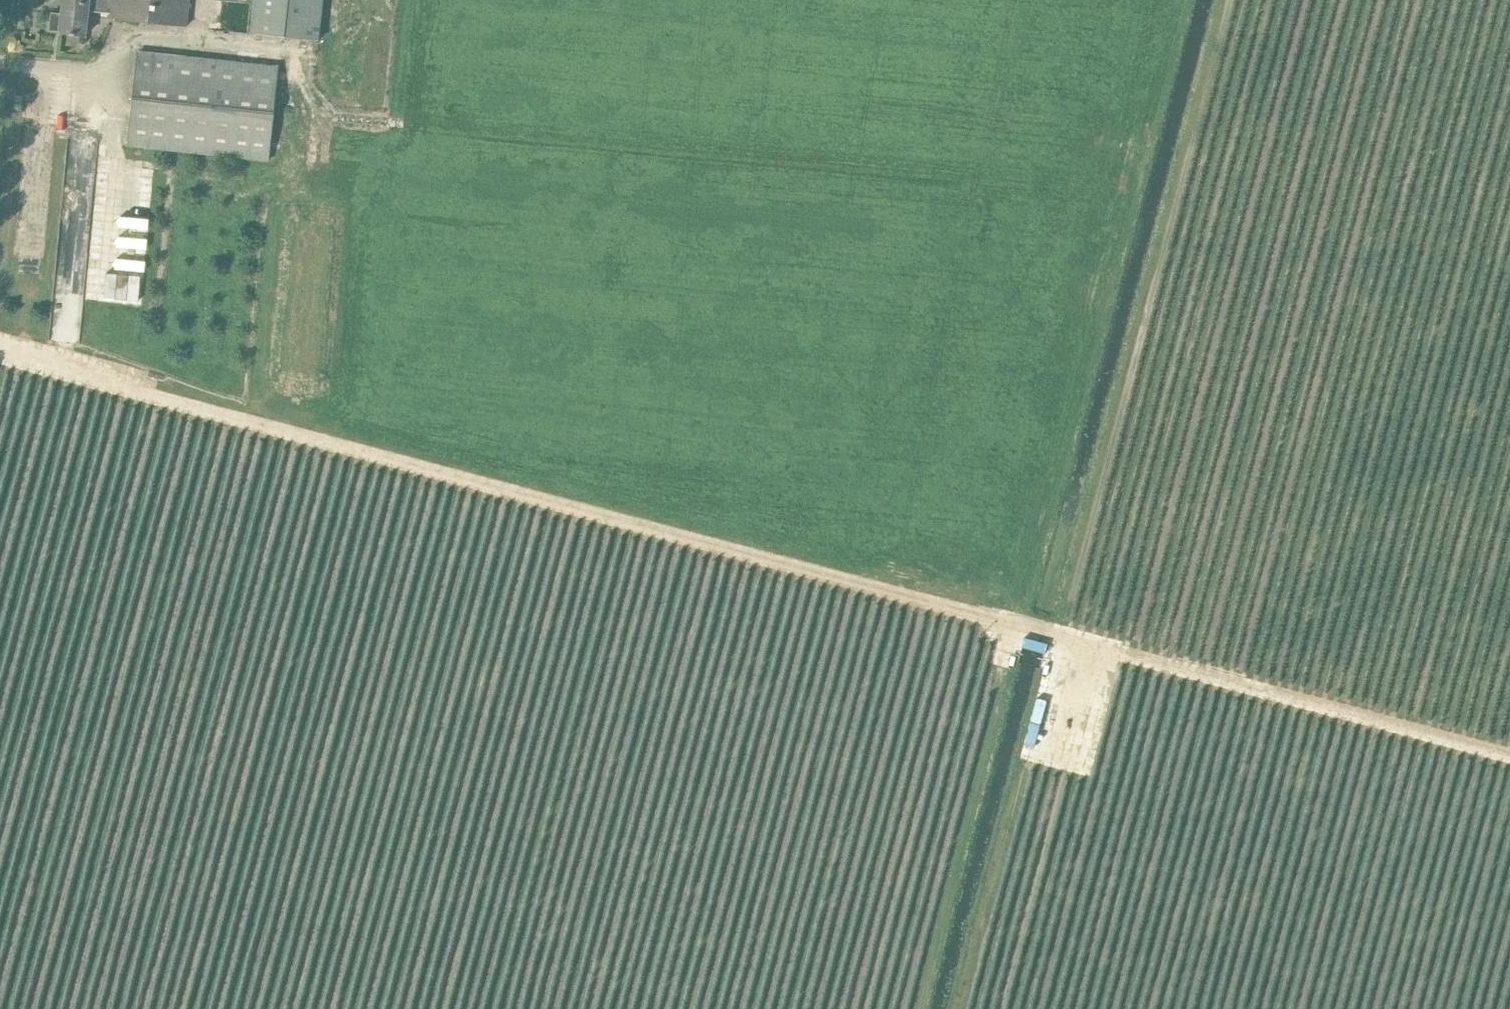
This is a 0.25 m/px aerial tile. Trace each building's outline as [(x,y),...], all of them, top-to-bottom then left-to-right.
[(189,0),(62,0),(61,13),(51,12),(49,29),(59,30),(58,32),(85,35),(88,9),(111,11),(110,17),(186,25),(189,0)] [(327,35),(330,0),(257,0),(255,30),(327,35)] [(277,159),(287,62),(144,48),(134,144),(277,159)] [(1024,647),(1050,652),(1052,640),(1026,635),(1024,647)]
